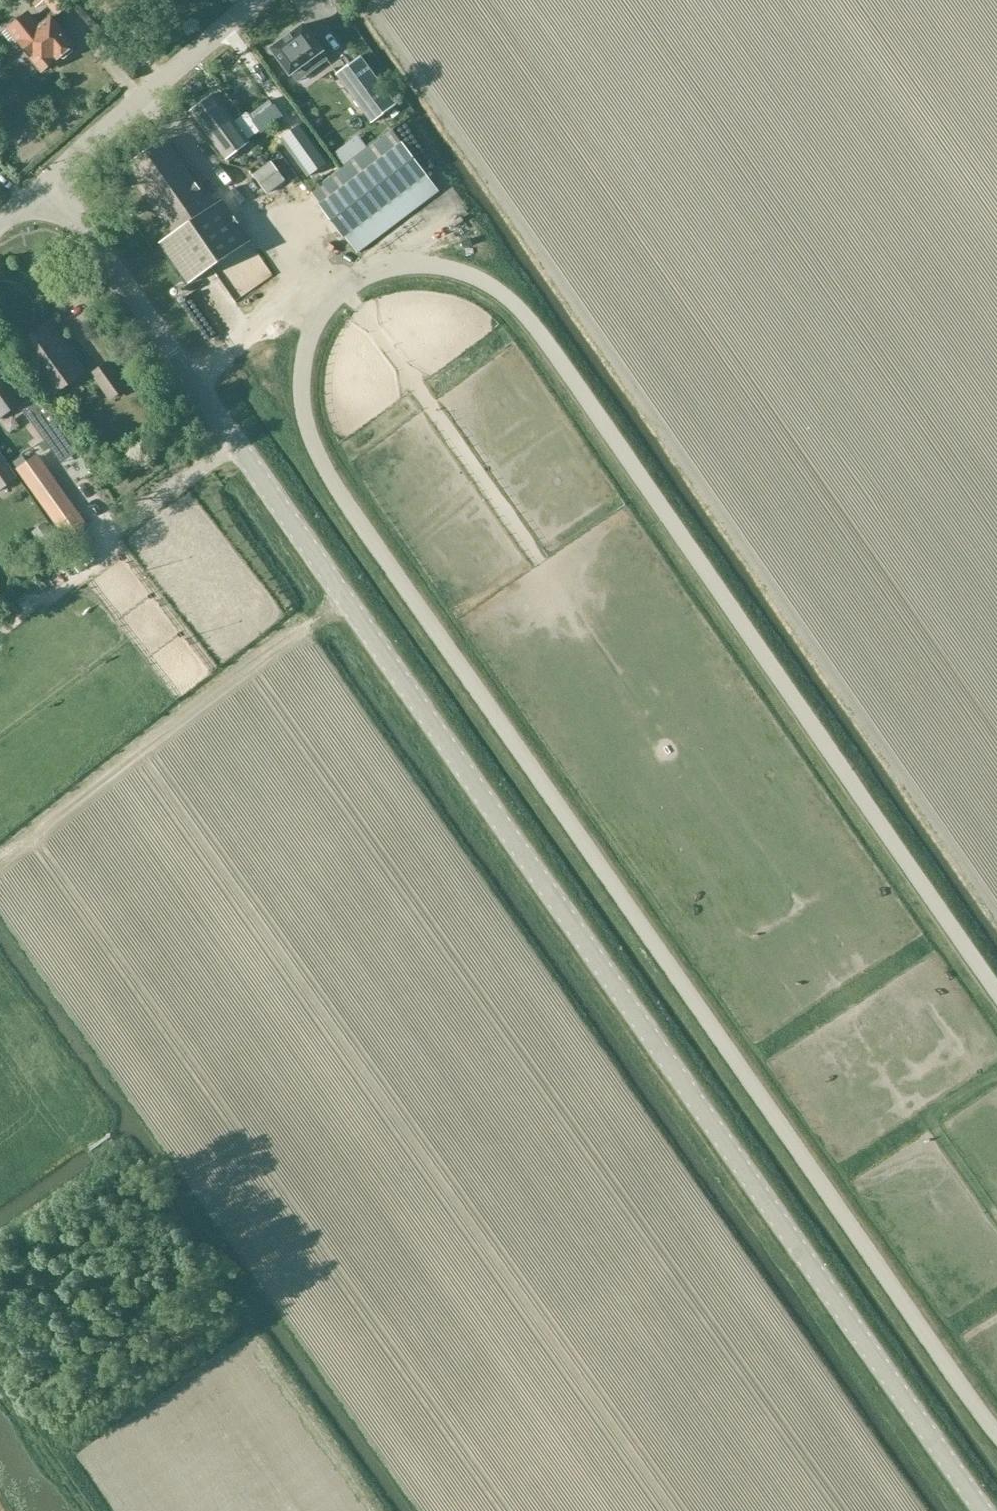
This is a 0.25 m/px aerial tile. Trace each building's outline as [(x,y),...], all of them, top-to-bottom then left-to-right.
[(71,3),(69,0),(43,0),(55,16),(71,3)] [(41,30),(34,21),(30,16),(4,36),(16,51),(22,47),(44,75),(61,61),(65,63),(75,56),(74,51),(75,50),(53,21),(41,30)] [(273,48),(272,49),(273,51),(290,73),(289,73),(291,75),(292,74),(312,59),(318,68),(327,60),(321,53),(323,51),(322,50),(305,27),(304,25),(302,27),(292,34),(291,32),(282,38),(284,41),(273,48)] [(337,74),(372,123),(397,105),(361,56),(337,74)] [(250,121),(239,129),(214,93),(189,112),(226,161),(260,135),(250,121)] [(301,124),(280,139),(307,176),(328,161),(301,124)] [(127,165),(175,234),(214,207),(166,139),(127,165)] [(440,192),(402,142),(319,205),(357,255),(440,192)] [(286,181),(281,174),(271,161),(253,174),(267,195),(286,181)] [(223,201),(214,207),(175,234),(160,245),(189,285),(251,242),(223,201)] [(57,256),(39,261),(43,276),(61,271),(57,256)] [(51,398),(87,374),(50,322),(15,347),(51,398)] [(91,374),(110,401),(129,388),(109,361),(91,374)] [(20,405),(40,433),(56,456),(71,446),(56,422),(40,399),(36,394),(26,401),(0,363),(0,419),(20,405)] [(19,479),(0,452),(0,491),(19,479)] [(89,526),(38,454),(17,469),(68,541),(89,526)] [(57,538),(46,522),(32,531),(43,547),(57,538)]
